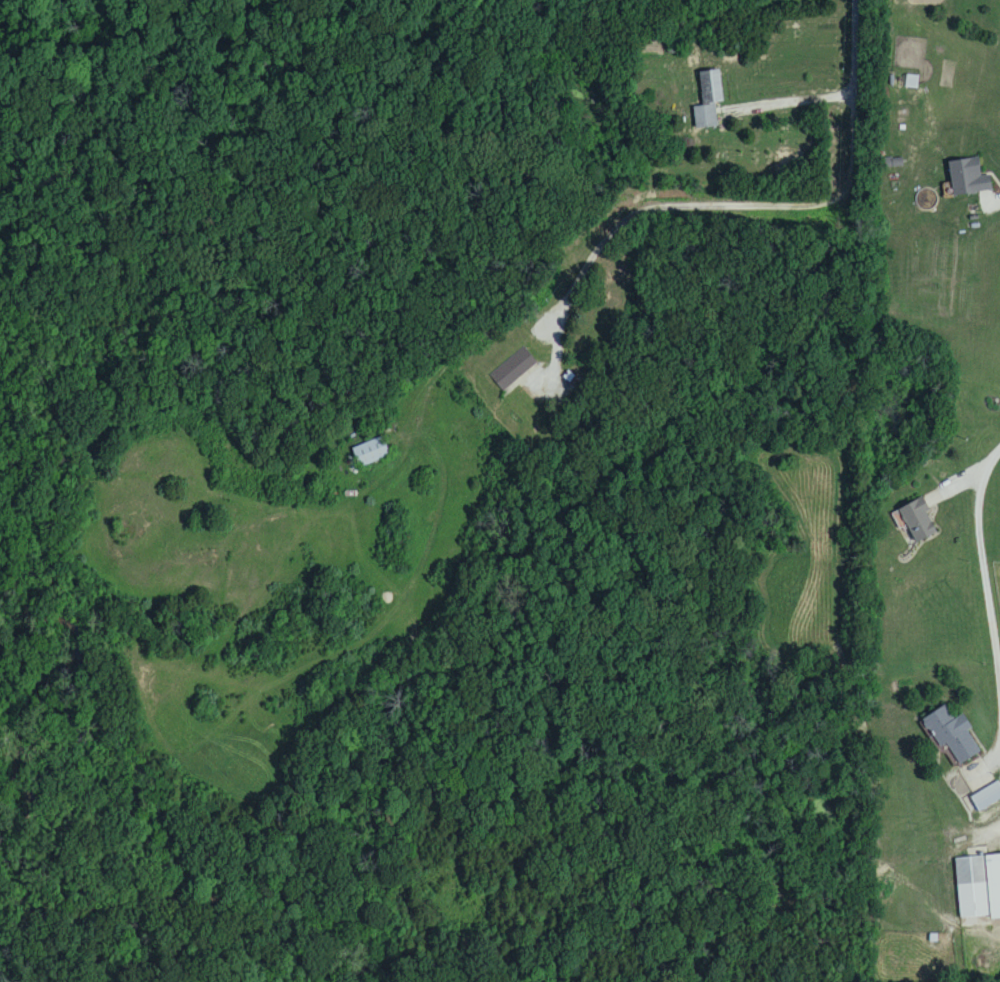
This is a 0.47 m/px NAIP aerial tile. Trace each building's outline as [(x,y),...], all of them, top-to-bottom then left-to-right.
[(723,103),(720,72),(698,74),(702,108),(692,109),(694,131),(717,128),(714,104),(723,103)] [(988,175),(981,176),(979,158),(948,161),(951,196),(989,192),(988,175)] [(489,377),(502,393),(537,366),(525,350),(489,377)] [(351,451),(359,470),(390,457),(382,438),(351,451)] [(935,534),(922,499),(899,507),(912,543),(935,534)] [(978,754),(948,704),(922,720),(939,749),(945,745),(958,766),(978,754)] [(978,814),(999,801),(999,785),(998,782),(969,799),(978,814)] [(955,858),(960,921),(999,918),(999,855),(955,858)]
